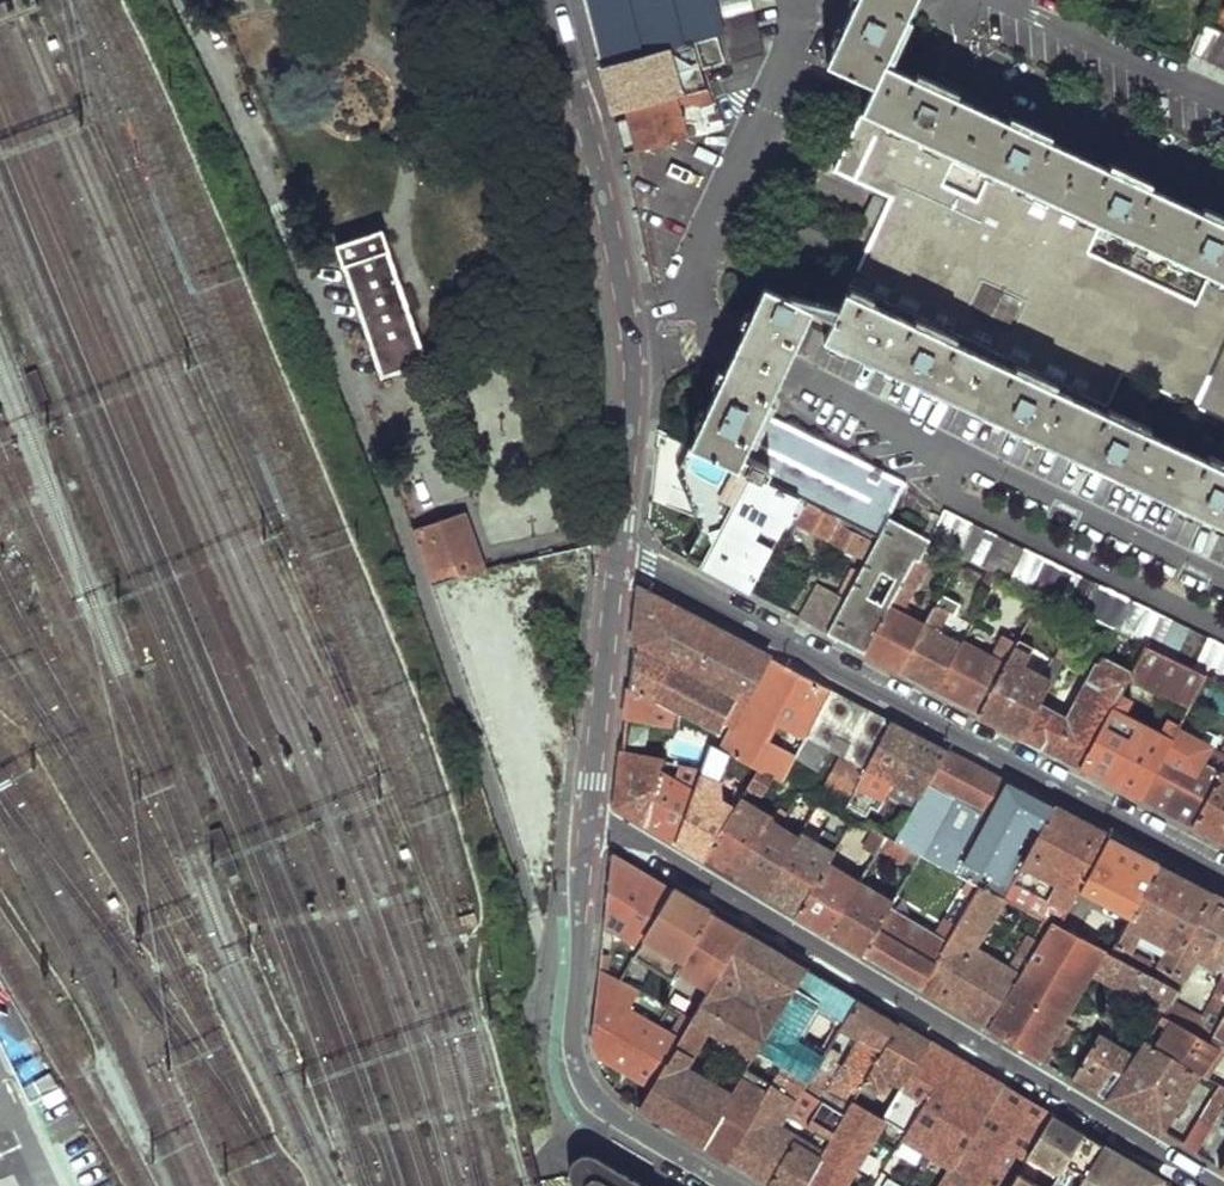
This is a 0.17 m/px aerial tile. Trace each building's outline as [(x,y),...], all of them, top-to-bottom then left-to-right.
[(603,67),(691,43),(715,35),(724,33),(716,0),(585,0),(603,67)] [(724,33),(731,60),(762,51),(750,0),(716,0),(724,33)] [(1223,525),(1223,222),(883,63),(913,0),(855,0),(826,62),(873,83),(857,119),(831,175),(888,202),(852,280),(824,338),(1223,525)] [(1211,8),(1223,14),(1223,0),(1215,0),(1211,8)] [(1223,27),(1223,14),(1211,8),(1206,18),(1223,27)] [(1206,18),(1190,52),(1223,68),(1223,27),(1206,18)] [(691,43),(701,68),(722,62),(715,35),(691,43)] [(603,67),(615,113),(629,110),(638,150),(707,132),(700,106),(714,102),(701,68),(691,43),(603,67)] [(339,248),(387,385),(397,381),(395,372),(425,361),(382,233),(339,248)] [(763,287),(744,327),(791,349),(810,309),(763,287)] [(735,345),(723,372),(771,393),(781,371),(791,349),(744,327),(735,345)] [(734,467),(749,474),(796,498),(840,519),(847,523),(877,537),(887,518),(904,485),(762,412),(771,393),(723,372),(688,445),(710,455),(734,467)] [(734,467),(710,455),(701,472),(727,485),(740,492),(749,474),(734,467)] [(740,492),(702,567),(749,592),(779,531),(796,498),(749,474),(740,492)] [(727,485),(689,561),(702,567),(740,492),(727,485)] [(796,498),(779,531),(782,533),(790,518),(797,522),(795,526),(857,557),(866,540),(844,529),(837,526),(840,519),(796,498)] [(944,508),(928,539),(936,542),(1041,593),(1059,602),(1143,643),(1205,673),(1223,683),(1223,644),(944,508)] [(413,529),(431,584),(463,576),(484,569),(479,554),(475,541),(465,513),(413,529)] [(840,607),(826,633),(863,653),(911,557),(917,560),(928,539),(887,518),(877,537),(857,573),(851,587),(840,607)] [(840,519),(837,526),(844,529),(847,523),(840,519)] [(936,542),(928,539),(917,560),(911,557),(863,653),(899,671),(924,623),(901,612),(936,542)] [(851,570),(844,584),(851,587),(857,573),(851,570)] [(815,584),(797,618),(826,633),(840,607),(824,599),(828,590),(815,584)] [(640,589),(634,645),(735,694),(722,721),(735,728),(771,658),(640,589)] [(924,623),(899,671),(935,691),(960,643),(937,630),(946,612),(952,615),(958,603),(939,593),(924,623)] [(1017,637),(977,713),(1019,736),(1036,705),(1067,649),(1060,645),(1042,676),(1021,666),(1031,647),(1034,649),(1059,602),(1041,593),(1017,637)] [(960,643),(935,691),(977,713),(1017,637),(1010,633),(1007,638),(1000,635),(990,653),(962,640),(960,643)] [(1131,667),(1190,700),(1205,673),(1143,643),(1131,667)] [(634,645),(629,687),(720,726),(722,721),(735,694),(634,645)] [(1036,705),(1019,736),(1079,767),(1109,709),(1129,670),(1100,656),(1064,719),(1036,705)] [(629,687),(616,806),(675,842),(711,746),(758,770),(768,776),(781,782),(794,757),(830,689),(771,658),(735,728),(722,721),(720,726),(629,687)] [(830,689),(794,757),(820,770),(835,743),(846,748),(816,801),(833,810),(840,813),(891,722),(830,689)] [(1178,704),(1172,716),(1180,720),(1186,708),(1178,704)] [(1109,709),(1079,767),(1138,798),(1168,741),(1109,709)] [(891,722),(840,813),(851,819),(859,823),(869,805),(876,809),(892,783),(918,798),(945,750),(891,722)] [(1168,741),(1138,798),(1193,827),(1221,772),(1183,752),(1191,736),(1175,729),(1168,741)] [(711,746),(675,842),(704,859),(733,812),(709,798),(722,770),(726,763),(742,771),(738,778),(749,784),(758,770),(711,746)] [(945,750),(918,798),(893,841),(920,855),(968,879),(978,885),(1003,898),(1019,868),(1011,863),(1030,826),(1039,831),(1053,806),(945,750)] [(722,770),(738,778),(742,771),(726,763),(722,770)] [(1193,827),(1223,844),(1223,766),(1221,772),(1193,827)] [(758,770),(749,784),(748,787),(758,793),(768,776),(758,770)] [(733,812),(704,859),(736,878),(767,827),(773,816),(740,799),(733,812)] [(816,801),(801,828),(818,836),(833,810),(816,801)] [(1053,806),(1039,831),(1019,868),(1003,898),(1045,919),(1050,922),(1057,926),(1108,836),(1053,806)] [(793,840),(762,894),(796,914),(823,867),(851,819),(840,813),(833,810),(818,836),(801,828),(793,840)] [(767,827),(736,878),(762,894),(793,840),(767,827)] [(886,837),(870,829),(861,842),(877,851),(879,847),(886,837)] [(913,866),(920,855),(893,841),(886,837),(879,847),(913,866)] [(612,851),(604,926),(638,946),(645,935),(674,888),(612,851)] [(1160,863),(1116,944),(1123,948),(1129,951),(1138,935),(1165,947),(1156,965),(1159,967),(1169,972),(1170,970),(1214,892),(1160,863)] [(823,867),(796,914),(828,933),(856,887),(823,867)] [(862,954),(918,987),(978,885),(968,879),(934,934),(889,907),(862,954)] [(978,885),(918,987),(987,1028),(1029,958),(1020,953),(1015,951),(1006,967),(975,949),(1003,898),(978,885)] [(856,887),(828,933),(862,954),(889,907),(856,887)] [(674,888),(645,935),(684,958),(711,911),(674,888)] [(1170,970),(1183,976),(1194,956),(1223,972),(1223,897),(1214,892),(1170,970)] [(742,929),(711,911),(684,958),(677,970),(707,989),(742,929)] [(1045,919),(1034,938),(1039,941),(1050,922),(1045,919)] [(1029,958),(987,1028),(1037,1058),(1059,1019),(1087,970),(1100,949),(1057,926),(1050,922),(1039,941),(1029,958)] [(707,989),(678,1038),(675,1045),(691,1053),(707,1028),(754,1055),(757,1050),(806,968),(742,929),(707,989)] [(1030,936),(1020,953),(1029,958),(1039,941),(1034,938),(1030,936)] [(602,944),(599,968),(619,978),(630,959),(602,944)] [(1116,944),(1110,955),(1117,959),(1123,948),(1116,944)] [(1087,970),(1163,1011),(1170,1000),(1177,990),(1162,983),(1153,978),(1149,976),(1123,962),(1117,959),(1110,955),(1100,949),(1087,970)] [(1123,962),(1149,976),(1152,971),(1149,961),(1134,953),(1127,955),(1123,962)] [(1159,967),(1153,978),(1162,983),(1169,972),(1159,967)] [(806,968),(757,1050),(765,1055),(809,1079),(824,1053),(802,1040),(821,1009),(843,1020),(856,997),(806,968)] [(1216,989),(1223,993),(1223,974),(1216,989)] [(1199,1016),(1170,1000),(1163,1011),(1162,1013),(1212,1040),(1223,1015),(1223,1013),(1223,993),(1216,989),(1199,1016)] [(591,1042),(599,1056),(652,1082),(666,1059),(675,1045),(678,1038),(597,990),(591,1042)] [(824,1053),(809,1079),(852,1103),(853,1101),(859,1091),(864,1082),(899,1023),(856,997),(843,1020),(840,1026),(857,1035),(840,1062),(836,1059),(842,1050),(829,1044),(824,1053)] [(1168,1028),(1155,1047),(1195,1071),(1216,1042),(1212,1040),(1162,1013),(1156,1021),(1168,1028)] [(1223,1015),(1212,1040),(1216,1042),(1223,1047),(1223,1016),(1223,1015)] [(1059,1019),(1037,1058),(1045,1063),(1058,1071),(1057,1057),(1074,1027),(1059,1019)] [(899,1023),(864,1082),(878,1090),(889,1074),(903,1083),(928,1040),(899,1023)] [(1097,1033),(1069,1078),(1104,1098),(1134,1054),(1097,1033)] [(1134,1054),(1104,1098),(1175,1141),(1190,1117),(1173,1108),(1195,1071),(1155,1047),(1144,1039),(1134,1054)] [(928,1040),(903,1083),(928,1098),(940,1106),(966,1063),(928,1040)] [(675,1045),(666,1059),(682,1068),(691,1053),(675,1045)] [(746,1069),(772,1084),(778,1074),(761,1064),(765,1055),(757,1050),(754,1055),(746,1069)] [(639,1105),(702,1143),(741,1078),(746,1069),(735,1063),(718,1090),(682,1068),(666,1059),(652,1082),(639,1105)] [(928,1098),(903,1139),(924,1152),(974,1067),(966,1063),(940,1106),(928,1098)] [(974,1067),(924,1152),(949,1168),(1002,1084),(974,1067)] [(774,1185),(803,1185),(832,1137),(818,1130),(807,1148),(776,1130),(787,1113),(802,1088),(778,1074),(772,1084),(766,1093),(728,1158),(774,1185)] [(741,1078),(702,1143),(728,1158),(766,1093),(741,1078)] [(803,1089),(847,1112),(852,1103),(809,1079),(803,1089)] [(1210,1079),(1203,1091),(1210,1094),(1217,1082),(1210,1079)] [(1217,1082),(1210,1094),(1198,1117),(1208,1123),(1220,1100),(1223,1103),(1223,1086),(1217,1082)] [(889,1107),(883,1117),(903,1139),(928,1098),(903,1083),(889,1107)] [(1002,1084),(949,1168),(938,1185),(1006,1185),(1014,1173),(1051,1113),(1002,1084)] [(802,1088),(787,1113),(818,1130),(832,1137),(847,1112),(803,1089),(802,1088)] [(853,1101),(883,1117),(889,1107),(859,1091),(853,1101)] [(803,1185),(842,1185),(883,1117),(853,1101),(852,1103),(847,1112),(832,1137),(803,1185)] [(1014,1173),(1036,1185),(1049,1185),(1082,1132),(1051,1113),(1014,1173)] [(1161,1179),(1082,1132),(1049,1185),(1157,1185),(1161,1179)] [(568,1169),(573,1185),(644,1185),(599,1160),(594,1169),(589,1166),(590,1161),(587,1155),(579,1154),(573,1160),(575,1167),(568,1169)] [(1006,1185),(1036,1185),(1014,1173),(1006,1185)]
